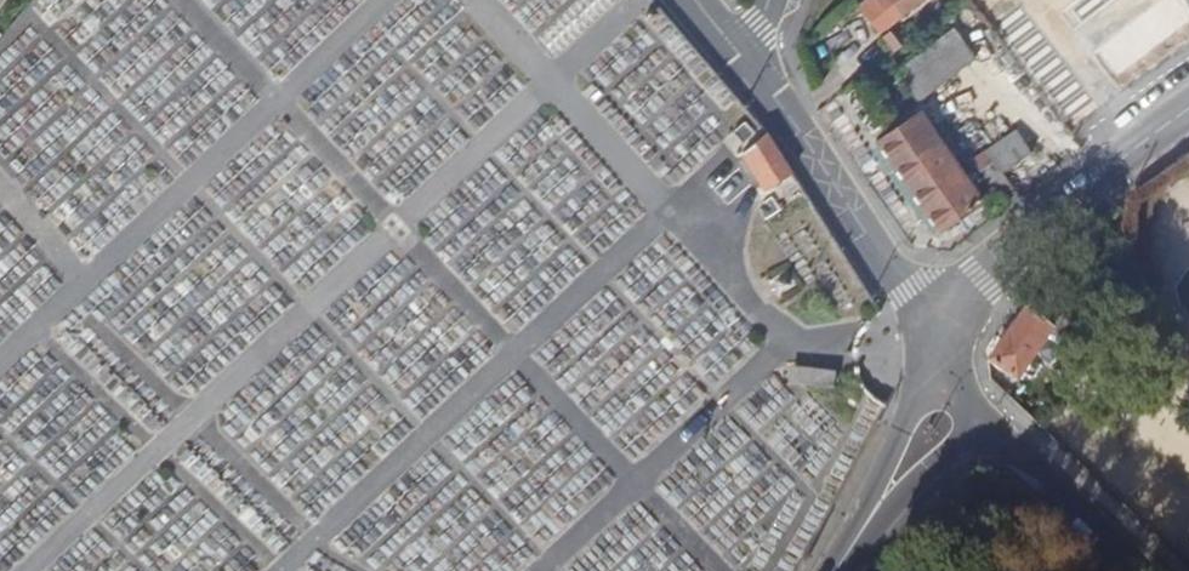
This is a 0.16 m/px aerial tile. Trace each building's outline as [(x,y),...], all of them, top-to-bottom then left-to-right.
[(863,7),(883,33),(926,0),(872,0),(863,7)] [(918,102),(976,58),(954,30),(896,74),(918,102)] [(938,231),(981,202),(918,112),(876,142),(938,231)] [(743,143),(755,133),(745,120),(733,131),(743,143)] [(1003,174),(1031,153),(1015,130),(972,161),(1001,201),(1014,192),(1003,174)] [(792,173),(766,132),(743,152),(748,160),(755,155),(763,167),(756,172),(767,189),(792,173)] [(1024,313),(1039,323),(1048,310),(1033,300),(1024,313)] [(1039,323),(1051,331),(1060,318),(1048,310),(1039,323)] [(1051,331),(1039,323),(1024,313),(1023,312),(987,362),(1015,382),(1051,331)] [(1051,331),(1063,340),(1072,326),(1060,318),(1051,331)]
